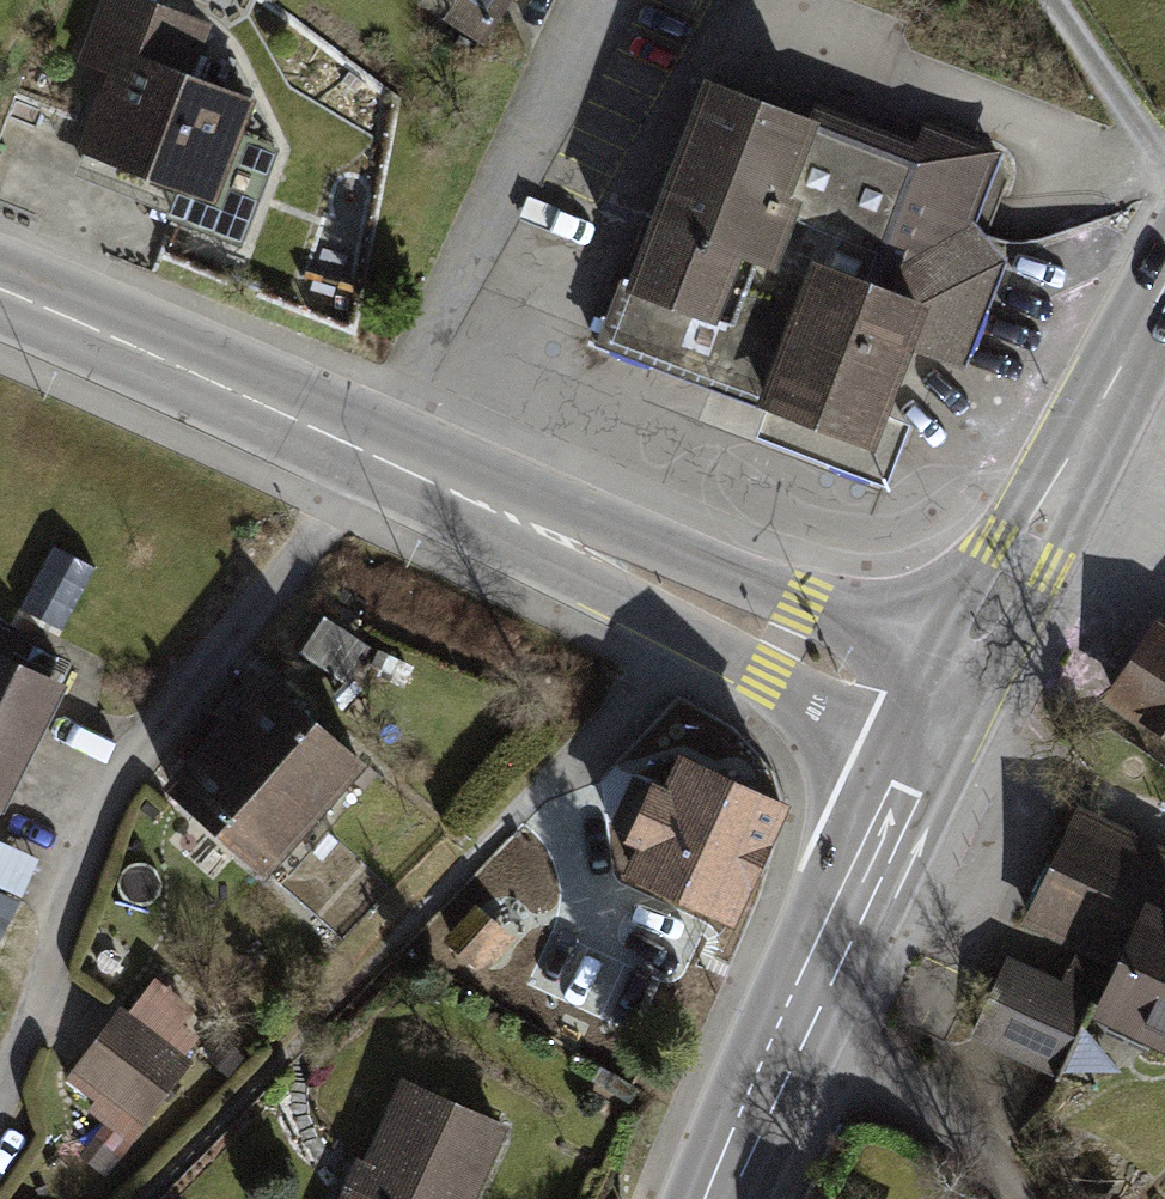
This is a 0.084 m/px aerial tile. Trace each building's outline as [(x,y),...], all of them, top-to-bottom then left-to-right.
[(154,0),(97,0),(71,65),(97,75),(69,143),(207,199),(250,95),(189,70),(208,22),(154,0)] [(489,32),(509,0),(438,0),(489,32)] [(914,155),(705,74),(599,346),(768,411),(759,435),(886,485),(911,422),(889,414),(914,350),(959,367),(1001,259),(976,224),(1004,154),(926,124),(914,155)] [(372,647),(324,615),(299,653),(347,684),(372,647)] [(1157,617),(1103,698),(1164,739),(1164,622),(1157,617)] [(0,651),(0,788),(55,678),(0,651)] [(368,763),(263,671),(162,786),(266,878),(368,763)] [(788,799),(669,746),(618,861),(736,913),(788,799)] [(1064,808),(1008,922),(1077,956),(1063,984),(1016,961),(982,1031),(1053,1066),(1081,1009),(1164,1050),(1164,911),(1141,899),(1162,856),(1064,808)] [(0,898),(0,925),(10,903),(0,898)] [(50,1080),(121,1132),(182,1050),(202,1024),(191,1015),(204,998),(145,954),(50,1080)] [(401,1076),(363,1161),(357,1158),(339,1198),(479,1198),(512,1125),(401,1076)]
